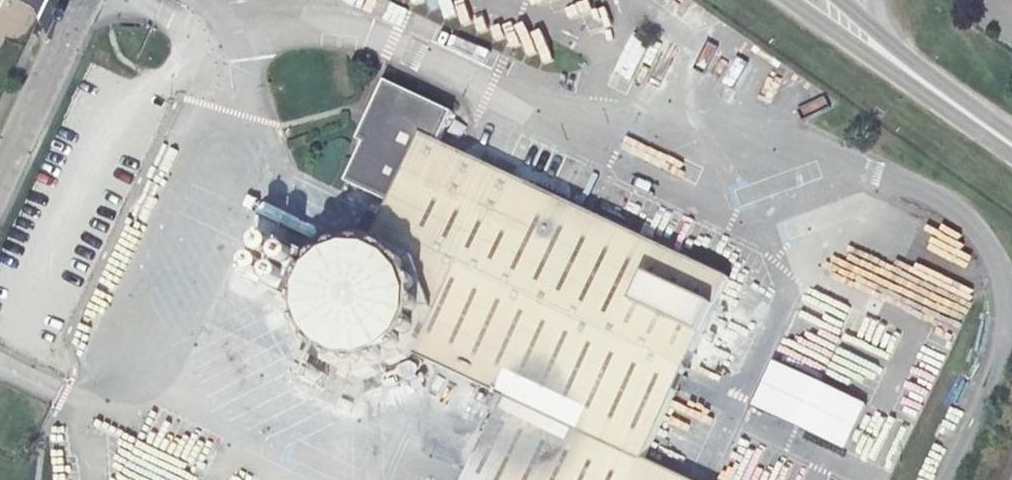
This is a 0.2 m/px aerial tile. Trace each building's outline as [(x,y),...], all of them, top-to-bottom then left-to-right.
[(382,81),(356,139),(364,142),(342,183),(381,201),(363,241),(333,241),(313,250),(298,265),(290,286),(290,309),(299,329),(318,345),(353,352),(377,346),(387,338),(414,350),(501,394),(459,479),(699,479),(644,453),(724,278),(438,141),(451,114),(382,81)] [(776,361),(754,405),(840,447),(862,403),(776,361)]
